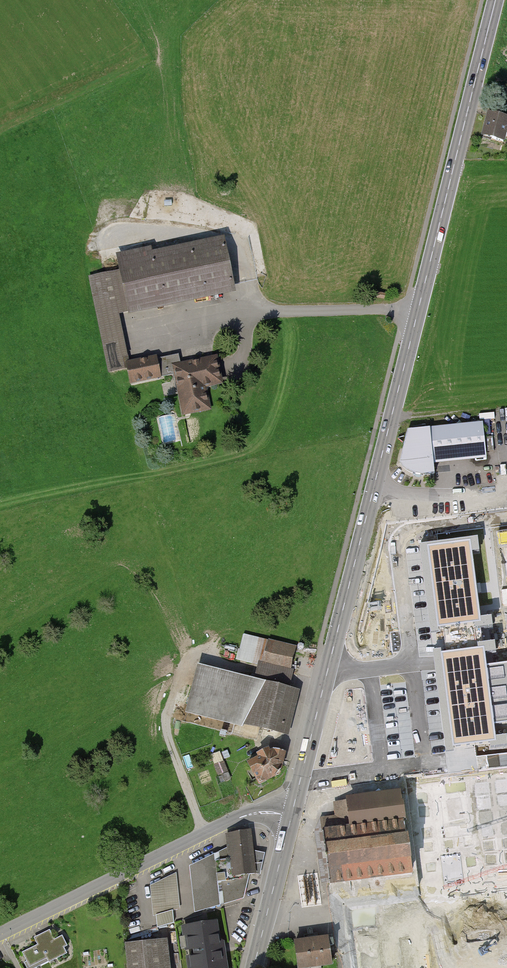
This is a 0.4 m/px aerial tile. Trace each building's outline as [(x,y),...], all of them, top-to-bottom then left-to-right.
[(482,135),(505,141),(506,133),(506,117),(488,112),(482,135)] [(128,315),(236,294),(225,239),(152,253),(151,248),(116,255),(119,271),(128,315)] [(119,271),(89,277),(108,374),(125,371),(123,360),(128,359),(120,317),(128,315),(119,271)] [(182,417),(211,411),(206,389),(224,385),(217,357),(181,365),(179,355),(162,359),(161,355),(125,363),(130,386),(173,377),(182,417)] [(172,414),(159,417),(165,442),(178,439),(172,414)] [(483,418),(407,426),(398,459),(412,473),(434,471),(434,461),(487,456),(483,418)] [(439,635),(493,628),(491,615),(481,616),(472,554),(480,553),(478,535),(427,542),(439,635)] [(243,723),(283,733),(294,690),(284,687),(294,650),(245,637),(239,659),(264,665),(259,683),(200,667),(188,712),(236,724),(243,723)] [(441,651),(454,748),(496,743),(494,726),(506,724),(506,661),(487,664),(485,645),(441,651)] [(266,750),(240,764),(251,781),(259,783),(276,777),(284,755),(266,750)] [(227,770),(220,754),(214,757),(220,773),(227,770)] [(410,871),(400,790),(348,797),(352,828),(322,832),(329,881),(410,871)] [(247,831),(224,836),(226,849),(187,868),(192,914),(241,902),(249,876),(259,876),(263,855),(250,852),(247,831)] [(176,874),(148,886),(155,928),(173,924),(173,913),(181,911),(176,874)] [(184,928),(190,967),(226,967),(219,923),(184,928)] [(34,945),(19,952),(27,967),(45,958),(47,964),(63,956),(59,950),(64,948),(58,936),(52,938),(48,930),(31,938),(34,945)] [(332,964),(329,945),(333,945),(332,939),(328,940),(328,937),(318,938),(317,933),(304,935),(305,940),(295,942),(299,967),(305,967),(332,964)] [(125,943),(128,967),(163,967),(160,939),(125,943)]
